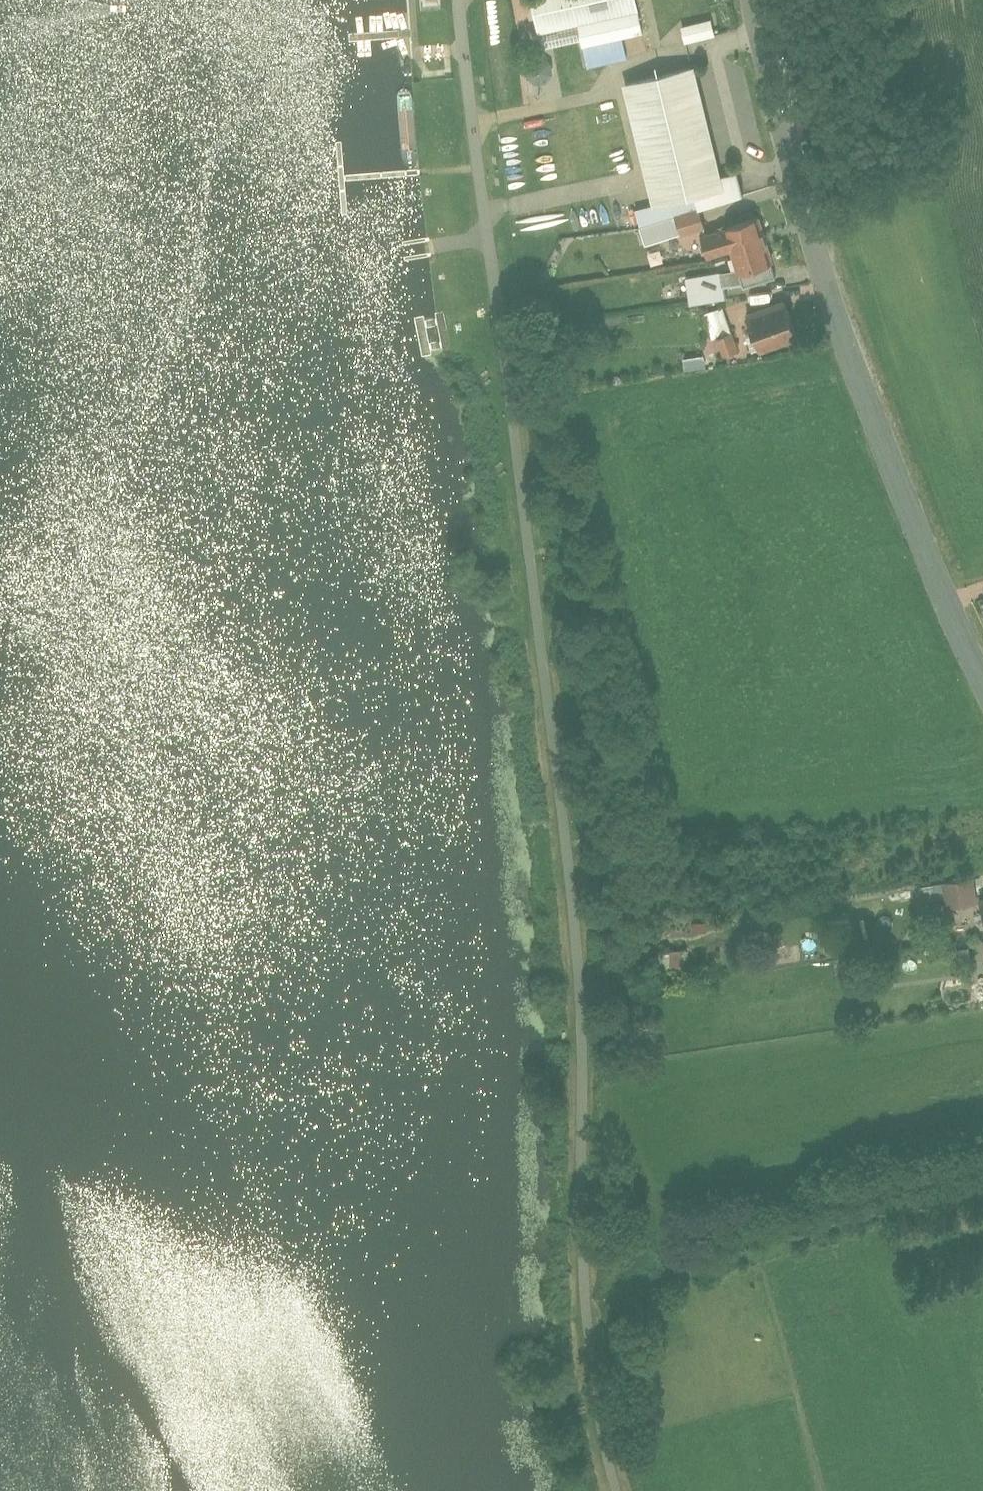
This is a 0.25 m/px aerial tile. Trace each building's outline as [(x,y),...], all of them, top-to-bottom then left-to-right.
[(584,46),(623,38),(645,33),(641,11),(580,24),(584,46)] [(684,41),(689,40),(716,34),(712,18),(680,26),(684,41)] [(584,46),(589,67),(599,65),(628,59),(623,38),(584,46)] [(528,75),(535,82),(544,82),(550,76),(550,67),(544,60),(535,60),(529,66),(528,75)] [(695,65),(625,83),(656,202),(725,185),(723,174),(695,65)] [(725,185),(656,202),(637,208),(641,222),(702,205),(744,192),(738,171),(723,174),(725,185)] [(641,222),(646,242),(707,225),(702,205),(641,222)] [(759,218),(703,234),(708,253),(732,246),(744,285),(776,276),(759,218)] [(687,276),(690,304),(727,299),(725,285),(740,283),(738,269),(687,276)] [(786,296),(745,311),(759,350),(800,335),(786,296)] [(724,306),(712,310),(720,334),(732,330),(724,306)] [(707,353),(722,347),(725,357),(740,352),(733,330),(703,341),(707,353)] [(970,877),(942,883),(946,905),(975,899),(970,877)]
